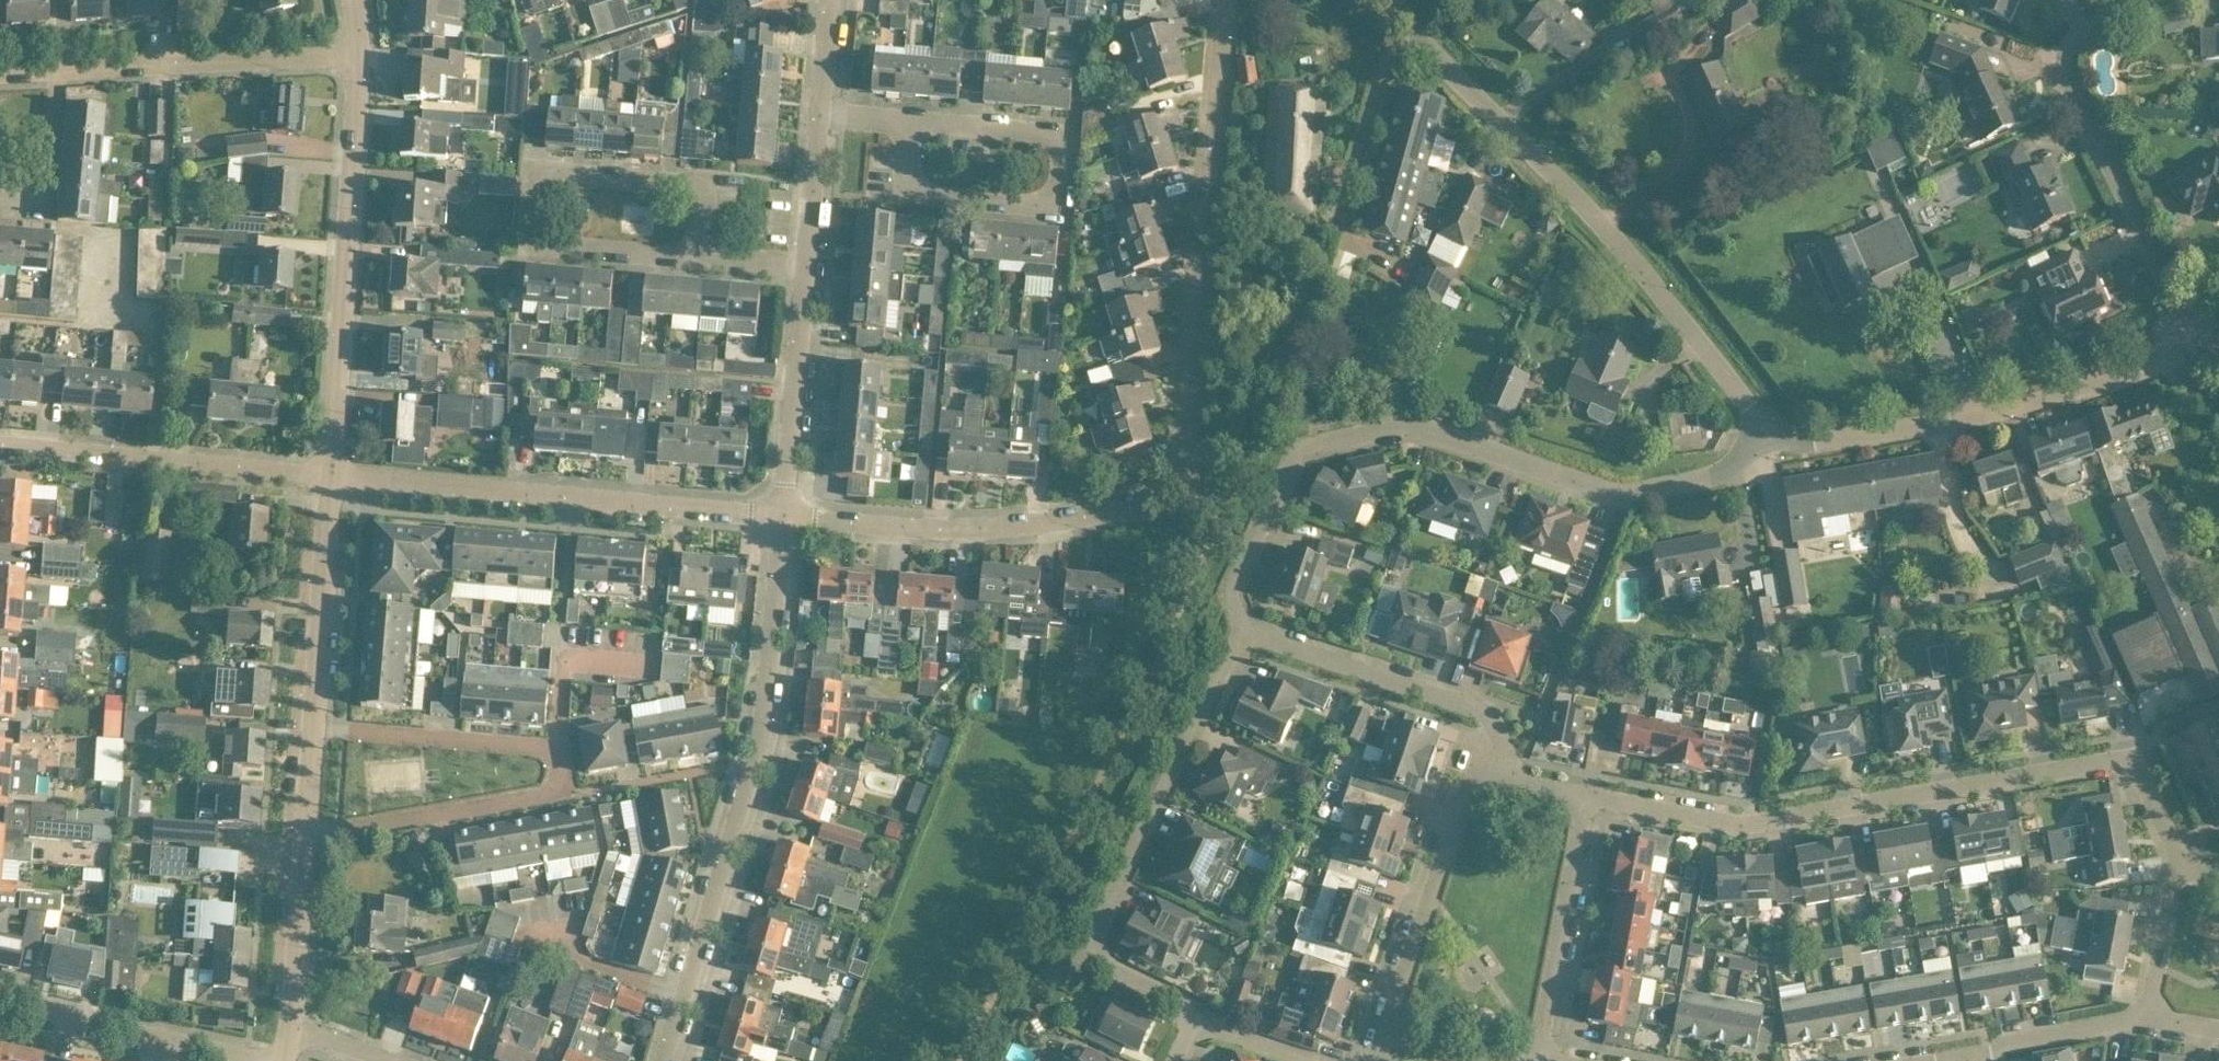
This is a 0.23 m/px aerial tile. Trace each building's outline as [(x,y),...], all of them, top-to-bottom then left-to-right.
[(6,23),(45,21),(44,0),(5,0),(6,23)] [(69,21),(105,19),(104,0),(68,0),(69,21)] [(126,18),(161,16),(160,0),(125,0),(126,18)] [(175,34),(187,34),(188,0),(176,0),(175,34)] [(265,27),(284,23),(281,10),(293,7),(291,0),(259,0),(265,27)] [(435,52),(445,53),(446,39),(444,39),(445,26),(465,27),(467,1),(447,0),(412,0),(410,37),(424,38),(423,51),(435,52)] [(549,11),(562,7),(560,1),(560,0),(545,0),(549,11)] [(615,33),(632,27),(624,0),(616,0),(606,3),(615,33)] [(677,12),(688,9),(688,0),(672,0),(677,12)] [(714,0),(697,0),(695,5),(693,33),(715,35),(724,32),(714,0)] [(1087,0),(1068,0),(1066,20),(1085,21),(1087,0)] [(1125,19),(1126,24),(1148,17),(1177,8),(1174,0),(1127,0),(1125,19)] [(1544,2),(1526,23),(1528,25),(1519,35),(1539,52),(1548,41),(1573,62),(1593,38),(1547,0),(1546,0),(1544,2)] [(1754,0),(1736,0),(1716,13),(1731,36),(1764,15),(1754,0)] [(2009,22),(2019,0),(1982,0),(1979,9),(2009,22)] [(1035,16),(1034,28),(1049,30),(1050,18),(1047,10),(1044,2),(1036,1),(1035,16)] [(909,18),(910,5),(881,2),(880,15),(892,16),(891,30),(906,31),(907,18),(909,18)] [(599,38),(615,33),(606,3),(590,9),(599,38)] [(1642,44),(1683,19),(1674,5),(1633,31),(1642,44)] [(651,6),(628,14),(632,27),(656,19),(651,6)] [(1133,37),(1141,63),(1177,52),(1174,43),(1190,38),(1183,18),(1180,19),(1177,8),(1148,17),(1124,25),(1128,39),(1133,37)] [(2184,8),(2159,17),(2165,33),(2190,24),(2184,8)] [(678,19),(675,28),(684,31),(687,22),(678,19)] [(639,32),(643,44),(673,34),(669,22),(639,32)] [(729,65),(728,77),(780,82),(782,54),(770,53),(773,28),(743,25),(737,27),(736,41),(747,42),(745,67),(729,65)] [(530,59),(530,60),(532,64),(532,63),(534,67),(551,61),(539,26),(521,32),(530,59)] [(642,44),(643,44),(639,32),(609,42),(613,54),(620,52),(619,63),(632,59),(629,83),(638,84),(642,44)] [(1957,91),(1981,142),(2021,123),(2012,103),(2004,106),(1997,90),(1999,89),(1991,70),(1975,64),(1979,53),(1982,52),(1981,50),(1940,35),(1929,64),(1958,75),(1964,88),(1957,91)] [(585,63),(613,54),(609,42),(581,51),(585,63)] [(504,44),(484,44),(484,56),(503,56),(504,44)] [(933,64),(930,98),(941,99),(959,101),(960,92),(973,93),(976,54),(962,53),(963,49),(935,47),(933,64)] [(466,54),(445,53),(435,52),(434,63),(424,62),(424,68),(407,67),(405,100),(423,101),(423,98),(439,100),(438,102),(460,104),(462,82),(464,82),(466,54)] [(1186,79),(1177,52),(1141,63),(1126,68),(1132,86),(1147,81),(1150,91),(1186,79)] [(976,54),(973,93),(985,94),(984,103),(1013,106),(1016,69),(988,67),(989,55),(976,54)] [(873,92),(903,95),(905,61),(876,58),(873,92)] [(1236,61),(1240,87),(1256,85),(1252,58),(1236,61)] [(905,61),(903,95),(929,98),(932,64),(905,61)] [(1016,69),(1013,106),(1042,108),(1046,61),(1045,72),(1016,69)] [(1046,61),(1042,108),(1070,111),(1071,102),(1085,104),(1088,71),(1074,69),(1074,64),(1046,61)] [(1685,78),(1718,151),(1751,135),(1717,63),(1685,78)] [(689,74),(684,129),(696,131),(702,76),(689,74)] [(731,79),(729,106),(777,111),(780,82),(728,77),(728,78),(731,79)] [(526,118),(528,81),(507,79),(505,117),(526,118)] [(242,91),(241,102),(273,105),(271,134),(299,136),(302,91),(274,89),(273,93),(242,91)] [(1326,92),(1269,89),(1262,211),(1314,214),(1326,92)] [(1403,89),(1383,161),(1425,172),(1445,100),(1403,89)] [(546,147),(575,149),(580,100),(563,98),(562,114),(541,113),(541,108),(528,107),(524,137),(547,140),(546,147)] [(580,100),(575,149),(604,152),(609,104),(609,102),(580,100)] [(148,101),(148,103),(140,103),(139,128),(147,128),(147,135),(163,136),(164,101),(148,101)] [(635,120),(632,155),(660,158),(662,136),(676,137),(679,106),(637,103),(637,106),(636,120),(635,120)] [(609,104),(604,152),(632,155),(635,120),(636,120),(637,106),(609,104)] [(1085,112),(1083,126),(1110,117),(1106,105),(1085,112)] [(68,106),(65,134),(99,137),(102,109),(68,106)] [(742,108),(740,135),(775,138),(777,111),(729,106),(729,107),(742,108)] [(1124,127),(1132,154),(1133,155),(1169,143),(1166,134),(1180,130),(1175,112),(1124,127)] [(493,132),(495,116),(480,115),(463,113),(462,129),(493,132)] [(1115,131),(1110,117),(1083,126),(1082,142),(1115,131)] [(449,126),(404,122),(401,157),(446,160),(449,126)] [(1894,127),(1862,142),(1876,173),(1888,167),(1887,163),(1907,154),(1894,127)] [(696,132),(696,131),(684,129),(681,158),(697,160),(700,132),(696,132)] [(65,134),(62,163),(96,166),(99,137),(65,134)] [(225,140),(227,161),(266,156),(263,135),(225,140)] [(740,135),(737,164),(772,167),(773,155),(779,155),(780,140),(775,139),(775,138),(740,135)] [(150,142),(150,164),(162,164),(162,143),(150,142)] [(1125,185),(1129,199),(1160,189),(1156,177),(1177,170),(1169,143),(1133,155),(1132,154),(1117,159),(1122,176),(1138,172),(1141,180),(1125,185)] [(190,150),(178,151),(178,164),(190,163),(190,150)] [(2189,172),(2170,183),(2189,216),(2206,205),(2217,223),(2218,222),(2218,161),(2216,156),(2189,172)] [(2022,158),(1997,170),(2008,194),(2015,208),(2020,205),(2033,232),(2074,213),(2063,192),(2058,194),(2053,183),(2058,180),(2051,166),(2031,176),(2022,158)] [(1425,173),(1425,172),(1383,161),(1363,233),(1405,245),(1424,178),(1429,179),(1426,188),(1440,192),(1443,178),(1425,173)] [(1928,161),(1915,167),(1921,180),(1934,174),(1928,161)] [(96,166),(62,163),(59,191),(121,196),(122,185),(95,182),(96,166)] [(399,192),(396,229),(405,230),(412,230),(415,230),(415,226),(415,224),(431,225),(433,204),(433,202),(448,203),(459,204),(460,182),(468,183),(468,182),(477,183),(478,176),(468,175),(468,174),(434,171),(432,188),(418,187),(418,193),(399,192)] [(248,173),(246,203),(246,214),(262,215),(262,217),(293,219),(296,176),(266,175),(266,174),(248,173)] [(479,195),(517,197),(518,178),(480,175),(479,195)] [(1467,175),(1452,205),(1482,219),(1481,220),(1501,229),(1513,206),(1493,196),(1496,190),(1467,175)] [(149,178),(149,201),(155,201),(155,197),(161,197),(161,178),(149,178)] [(1105,238),(1109,249),(1160,233),(1158,225),(1172,221),(1167,201),(1164,202),(1160,189),(1129,199),(1130,199),(1112,205),(1120,233),(1105,238)] [(59,191),(57,221),(91,224),(108,226),(111,197),(121,198),(121,196),(59,191)] [(160,221),(161,197),(155,197),(155,201),(149,201),(148,221),(160,221)] [(1467,249),(1482,219),(1452,205),(1437,235),(1467,249)] [(860,215),(858,242),(892,246),(910,247),(912,220),(860,215)] [(227,218),(226,233),(263,235),(264,220),(227,218)] [(1822,254),(1811,259),(1832,306),(1843,301),(1846,307),(1874,295),(1866,277),(1912,257),(1897,222),(1850,243),(1849,241),(1821,253),(1822,254)] [(970,259),(999,261),(1002,228),(973,225),(970,259)] [(1002,228),(999,261),(1027,264),(1030,230),(1002,228)] [(139,229),(139,242),(164,243),(165,229),(139,229)] [(405,230),(404,242),(411,243),(412,230),(405,230)] [(1026,278),(1024,295),(1053,297),(1055,280),(1056,266),(1058,241),(1059,233),(1030,230),(1027,264),(1026,278)] [(18,267),(21,233),(0,231),(0,265),(18,267)] [(176,231),(175,247),(218,251),(219,235),(176,231)] [(939,232),(938,250),(950,251),(952,233),(939,232)] [(21,233),(18,267),(47,270),(50,236),(21,233)] [(1124,280),(1127,288),(1150,282),(1160,278),(1156,264),(1168,260),(1160,233),(1109,249),(1114,267),(1118,266),(1122,280),(1124,280)] [(47,318),(73,320),(81,239),(55,236),(47,318)] [(435,238),(434,248),(444,249),(446,249),(447,239),(435,238)] [(455,239),(454,248),(476,250),(477,241),(455,239)] [(139,242),(137,284),(163,284),(164,243),(139,242)] [(858,242),(855,270),(890,274),(892,246),(858,242)] [(288,292),(290,256),(262,254),(263,247),(241,246),(240,263),(260,264),(258,290),(288,292)] [(446,249),(444,249),(443,265),(473,268),(475,252),(446,249)] [(2033,272),(2031,272),(2042,296),(2040,297),(2042,300),(2052,320),(2066,313),(2073,328),(2096,317),(2094,314),(2108,307),(2092,273),(2084,276),(2073,253),(2053,262),(2051,263),(2033,272)] [(1427,256),(1409,293),(1438,307),(1448,288),(1460,293),(1468,277),(1466,277),(1456,271),(1457,270),(1427,256)] [(937,259),(935,277),(948,279),(949,260),(937,259)] [(1975,259),(1938,275),(1946,293),(1983,278),(1975,259)] [(441,264),(393,261),(392,281),(389,281),(388,294),(391,294),(391,296),(439,299),(441,264)] [(165,262),(165,278),(182,279),(182,263),(165,262)] [(551,324),(553,307),(556,272),(526,269),(523,304),(540,305),(539,323),(551,324)] [(855,270),(853,298),(901,302),(904,275),(890,274),(855,270)] [(556,272),(553,307),(568,308),(567,320),(580,321),(581,309),(582,309),(585,274),(556,272)] [(585,274),(582,309),(609,311),(612,277),(585,274)] [(642,314),(672,317),(675,282),(645,280),(642,314)] [(675,282),(672,317),(700,319),(703,285),(675,282)] [(1104,296),(1116,335),(1152,323),(1149,315),(1164,310),(1158,293),(1154,295),(1150,282),(1127,288),(1104,296)] [(163,298),(163,284),(137,284),(137,297),(163,298)] [(732,288),(703,285),(700,319),(701,319),(700,332),(726,334),(727,322),(729,322),(732,288)] [(935,287),(933,305),(945,306),(947,288),(935,287)] [(727,322),(726,334),(757,337),(761,290),(732,288),(729,322),(727,322)] [(1067,292),(1066,308),(1081,303),(1077,289),(1067,292)] [(853,298),(850,327),(858,328),(885,330),(887,302),(901,303),(901,302),(853,298)] [(16,315),(16,308),(12,307),(13,303),(0,301),(0,314),(16,315)] [(16,308),(16,315),(35,317),(36,305),(13,303),(12,307),(16,308)] [(232,322),(250,324),(252,308),(234,306),(232,322)] [(252,308),(250,324),(287,328),(289,312),(252,308)] [(606,351),(579,349),(577,361),(622,365),(624,340),(626,318),(627,310),(610,309),(606,351)] [(945,316),(932,315),(931,334),(943,335),(945,316)] [(624,340),(622,365),(638,366),(639,353),(642,319),(626,318),(624,340)] [(10,323),(0,322),(0,335),(8,336),(10,323)] [(464,326),(437,323),(435,339),(462,342),(464,326)] [(1109,366),(1113,380),(1144,370),(1140,358),(1161,351),(1152,323),(1116,335),(1102,339),(1110,366),(1109,366)] [(510,355),(549,359),(550,346),(530,344),(532,327),(511,325),(510,355)] [(1020,339),(1019,351),(1040,353),(1048,354),(1060,355),(1063,328),(1051,327),(1049,341),(1020,339)] [(70,351),(70,331),(59,331),(59,351),(70,351)] [(884,333),(858,331),(857,346),(883,348),(884,333)] [(112,344),(124,345),(143,346),(144,334),(114,332),(112,344)] [(962,346),(991,348),(992,336),(963,333),(962,346)] [(1566,394),(1591,405),(1588,413),(1590,418),(1607,426),(1612,423),(1624,395),(1618,393),(1637,348),(1603,334),(1589,366),(1580,362),(1566,394)] [(386,375),(417,377),(417,381),(437,383),(439,358),(420,357),(421,337),(388,335),(386,375)] [(992,336),(991,348),(1019,351),(1020,339),(992,336)] [(93,374),(90,409),(119,411),(123,365),(124,345),(112,344),(109,376),(93,374)] [(550,346),(549,359),(568,360),(570,348),(550,346)] [(946,365),(989,368),(990,356),(947,352),(946,365)] [(638,366),(667,368),(668,356),(639,353),(638,366)] [(1040,353),(1038,372),(1058,374),(1060,355),(1048,354),(1040,353)] [(11,365),(8,401),(37,404),(38,392),(50,393),(54,357),(40,356),(39,368),(32,367),(11,365)] [(668,356),(667,368),(695,371),(696,358),(668,356)] [(990,356),(989,368),(1016,371),(1018,359),(990,356)] [(54,357),(50,393),(62,394),(61,406),(90,409),(93,374),(94,363),(68,360),(68,359),(54,357)] [(696,358),(695,371),(724,374),(725,361),(696,358)] [(208,408),(207,420),(240,424),(246,362),(232,360),(229,389),(210,387),(208,408)] [(525,391),(526,382),(527,363),(508,361),(508,389),(525,391)] [(753,376),(754,364),(725,361),(724,374),(753,376)] [(246,362),(240,424),(272,427),(275,393),(258,392),(261,363),(246,362)] [(8,401),(11,365),(0,364),(0,400),(8,401)] [(847,364),(844,393),(879,396),(882,367),(847,364)] [(123,365),(119,411),(149,414),(152,379),(135,378),(136,366),(123,365)] [(1485,403),(1513,415),(1529,377),(1501,365),(1485,403)] [(573,367),(572,379),(601,381),(602,370),(573,367)] [(1099,402),(1107,426),(1144,414),(1142,406),(1156,401),(1150,382),(1148,383),(1144,370),(1113,380),(1114,381),(1085,390),(1087,398),(1095,403),(1099,402)] [(925,371),(923,400),(936,401),(938,372),(925,371)] [(635,401),(650,402),(653,373),(638,372),(638,373),(622,372),(620,389),(636,391),(635,401)] [(653,373),(650,402),(668,404),(670,387),(694,390),(695,377),(666,375),(653,373)] [(695,377),(694,390),(722,392),(722,399),(724,380),(695,377)] [(752,383),(724,380),(722,399),(721,404),(750,407),(752,383)] [(844,393),(842,421),(877,424),(879,396),(844,393)] [(442,398),(440,429),(471,431),(471,428),(480,429),(483,429),(483,431),(503,432),(505,401),(482,400),(482,401),(473,400),(473,396),(442,394),(442,398)] [(1037,425),(1055,426),(1057,396),(1040,395),(1037,425)] [(536,452),(566,455),(569,419),(569,414),(554,412),(553,418),(541,417),(542,400),(526,399),(522,439),(537,441),(536,452)] [(985,402),(967,400),(964,434),(939,432),(937,459),(950,461),(949,474),(979,477),(985,402)] [(2176,653),(2186,675),(2199,704),(2218,695),(2218,601),(2217,597),(2189,610),(2137,496),(2131,498),(2113,448),(2167,428),(2159,405),(2118,419),(2114,409),(2085,419),(2086,423),(2084,424),(2098,464),(2101,463),(2116,505),(2110,508),(2158,612),(2176,653)] [(598,411),(599,407),(585,406),(584,420),(569,419),(566,455),(567,455),(567,460),(584,462),(584,457),(594,458),(598,411)] [(379,428),(378,438),(382,440),(382,442),(396,443),(394,463),(423,465),(424,450),(431,450),(433,410),(384,407),(383,426),(379,428)] [(922,409),(921,428),(933,429),(935,411),(922,409)] [(598,411),(594,458),(624,460),(628,414),(598,411)] [(1153,441),(1144,414),(1107,426),(1093,430),(1099,448),(1112,443),(1115,453),(1116,452),(1121,466),(1151,457),(1146,443),(1153,441)] [(662,427),(658,463),(687,466),(690,430),(691,421),(676,419),(675,429),(662,427)] [(719,433),(716,469),(729,470),(729,473),(743,474),(743,472),(744,472),(748,436),(733,435),(734,420),(720,419),(718,433),(719,433)] [(842,421),(839,448),(874,451),(877,424),(842,421)] [(2035,438),(2026,441),(2033,462),(2039,479),(2053,474),(2056,482),(2056,483),(2057,483),(2057,484),(2058,484),(2059,484),(2059,485),(2060,485),(2061,486),(2062,486),(2063,487),(2064,487),(2065,487),(2066,487),(2078,483),(2079,483),(2079,482),(2080,482),(2080,481),(2081,481),(2081,480),(2081,479),(2082,479),(2082,478),(2082,477),(2083,476),(2083,475),(2083,474),(2083,473),(2080,465),(2082,464),(2081,461),(2092,458),(2094,465),(2098,464),(2084,424),(2081,425),(2080,422),(2054,431),(2053,430),(2034,436),(2035,438)] [(1010,444),(1007,479),(1035,482),(1039,429),(1012,426),(1010,444)] [(690,430),(687,466),(716,469),(719,433),(718,433),(690,430)] [(920,439),(919,455),(931,456),(933,439),(920,438),(920,439)] [(982,441),(979,477),(1007,479),(1010,444),(982,441)] [(834,461),(832,475),(837,475),(837,477),(849,479),(848,496),(869,498),(871,481),(872,481),(874,451),(839,448),(838,461),(834,461)] [(764,454),(750,453),(749,467),(763,469),(764,454)] [(2203,461),(2211,480),(2218,476),(2218,454),(2203,461)] [(913,488),(913,508),(926,509),(929,486),(931,459),(931,456),(919,455),(916,485),(916,488),(913,488)] [(1348,463),(1345,470),(1347,471),(1343,481),(1324,472),(1311,500),(1334,511),(1332,515),(1354,525),(1370,494),(1365,492),(1368,487),(1387,483),(1382,456),(1348,463)] [(1858,470),(1865,512),(1938,500),(1930,457),(1858,470)] [(2008,457),(1972,468),(1981,497),(1984,496),(1985,498),(2001,493),(2005,507),(2022,502),(2016,485),(2017,485),(2008,457)] [(1786,483),(1796,543),(1824,538),(1821,520),(1865,512),(1858,470),(1786,483)] [(1428,493),(1420,516),(1486,538),(1500,495),(1445,477),(1439,496),(1428,493)] [(27,517),(41,519),(55,520),(56,503),(57,487),(30,485),(0,483),(0,515),(27,517)] [(235,488),(192,484),(190,501),(233,505),(235,488)] [(107,493),(104,523),(121,525),(124,494),(107,493)] [(2046,506),(2054,525),(2068,520),(2060,501),(2046,506)] [(1566,584),(1585,590),(1599,556),(1579,549),(1587,525),(1555,514),(1557,510),(1533,502),(1519,543),(1556,555),(1553,562),(1571,568),(1566,584)] [(127,507),(125,519),(138,520),(139,508),(127,507)] [(232,511),(230,546),(219,545),(217,570),(246,572),(247,554),(262,555),(266,513),(232,511)] [(2044,546),(2057,541),(2059,540),(2047,512),(2032,519),(2044,546)] [(27,517),(0,515),(0,548),(25,550),(27,517)] [(41,519),(39,536),(53,537),(55,520),(41,519)] [(386,543),(421,579),(430,572),(441,573),(441,571),(454,572),(453,585),(553,593),(557,541),(530,539),(530,537),(517,536),(516,538),(457,533),(455,556),(442,555),(444,534),(390,530),(389,540),(386,543)] [(165,581),(168,551),(170,534),(146,532),(142,579),(165,581)] [(1658,575),(1651,577),(1655,601),(1678,597),(1678,595),(1683,594),(1685,597),(1689,601),(1694,601),(1699,599),(1702,595),(1702,591),(1708,590),(1708,592),(1731,588),(1727,567),(1722,568),(1717,537),(1653,548),(1654,554),(1656,567),(1658,575)] [(1353,550),(1323,540),(1316,557),(1290,548),(1283,567),(1282,566),(1278,579),(1279,580),(1274,596),(1314,609),(1314,608),(1311,607),(1326,562),(1347,569),(1353,550)] [(2068,567),(2057,541),(2044,546),(2044,547),(2011,561),(2022,587),(2068,567)] [(413,586),(421,579),(386,543),(383,545),(377,545),(374,594),(394,596),(393,608),(370,606),(365,666),(363,666),(362,680),(364,680),(362,707),(414,711),(422,611),(409,610),(410,597),(412,597),(413,586)] [(579,543),(575,595),(592,596),(596,544),(579,543)] [(596,544),(592,596),(608,598),(611,562),(606,562),(608,543),(606,543),(606,545),(596,544)] [(611,562),(608,598),(625,599),(629,547),(620,546),(620,544),(618,544),(616,563),(611,562)] [(43,546),(42,562),(81,565),(82,548),(43,546)] [(647,549),(629,547),(625,599),(642,601),(643,588),(644,577),(645,566),(646,555),(647,549)] [(1394,549),(1388,567),(1403,572),(1409,554),(1394,549)] [(121,552),(120,563),(131,564),(132,553),(121,552)] [(1782,610),(1805,606),(1796,552),(1773,556),(1782,610)] [(709,609),(713,561),(699,559),(699,555),(686,554),(686,558),(684,558),(683,575),(670,573),(667,605),(709,609)] [(646,555),(645,566),(657,567),(657,556),(646,555)] [(713,561),(709,609),(735,612),(736,602),(737,593),(739,576),(740,563),(713,561)] [(1477,561),(1473,572),(1483,576),(1487,565),(1477,561)] [(42,562),(41,579),(79,582),(80,580),(81,565),(42,562)] [(645,566),(644,577),(656,578),(657,567),(645,566)] [(996,618),(1008,619),(1012,571),(984,568),(982,581),(969,580),(966,615),(979,616),(996,618)] [(38,605),(38,606),(48,607),(49,588),(22,586),(23,572),(0,570),(0,602),(38,605)] [(1012,571),(1008,619),(1023,621),(1021,637),(1048,639),(1053,588),(1040,586),(1042,573),(1012,571)] [(845,618),(849,574),(823,572),(820,603),(831,604),(828,641),(843,642),(845,618)] [(876,577),(849,574),(845,618),(870,620),(868,634),(884,636),(885,622),(887,600),(874,599),(876,577)] [(906,579),(902,579),(899,610),(913,612),(911,626),(924,627),(928,581),(918,580),(919,577),(917,575),(909,575),(907,576),(906,579)] [(737,593),(736,602),(745,603),(747,577),(739,576),(737,593)] [(1064,609),(1093,612),(1096,579),(1067,576),(1064,609)] [(1465,594),(1479,599),(1485,580),(1471,576),(1465,594)] [(644,577),(643,588),(655,589),(656,578),(644,577)] [(1096,579),(1093,612),(1122,615),(1126,581),(1096,579)] [(1485,580),(1479,599),(1492,603),(1498,585),(1485,580)] [(928,581),(924,627),(925,627),(923,648),(937,650),(940,614),(953,615),(956,584),(928,581)] [(1882,589),(1879,614),(1898,617),(1901,591),(1882,589)] [(453,594),(448,593),(432,607),(431,612),(443,613),(452,606),(453,594)] [(222,597),(192,595),(191,613),(221,614),(222,597)] [(1390,643),(1412,650),(1414,647),(1445,657),(1459,615),(1462,606),(1438,598),(1435,607),(1400,595),(1393,615),(1399,617),(1390,643)] [(567,624),(579,625),(581,601),(569,601),(567,624)] [(1777,636),(1773,613),(1771,601),(1749,605),(1756,644),(1757,644),(1759,653),(1751,652),(1746,678),(1722,674),(1718,691),(1772,701),(1774,690),(1776,690),(1782,658),(1779,657),(1776,640),(1778,640),(1777,636)] [(38,606),(38,605),(0,602),(0,634),(18,636),(19,621),(37,623),(38,606)] [(2158,612),(2104,637),(2132,698),(2186,675),(2176,653),(2158,612)] [(224,648),(245,649),(269,651),(271,618),(227,615),(224,648)] [(472,616),(471,627),(483,628),(484,617),(472,616)] [(1517,630),(1486,619),(1469,669),(1520,687),(1531,654),(1526,652),(1531,639),(1516,633),(1517,630)] [(1891,621),(1877,623),(1879,636),(1893,633),(1891,621)] [(896,678),(902,624),(885,622),(884,636),(881,676),(896,678)] [(510,630),(508,646),(543,649),(544,627),(544,626),(510,623),(510,630)] [(1867,625),(1856,626),(1858,637),(1869,636),(1867,625)] [(947,653),(961,654),(963,628),(949,627),(947,653)] [(2108,717),(2106,706),(2129,702),(2095,628),(2079,635),(2097,675),(2098,674),(2100,683),(2074,688),(2071,672),(2050,676),(2044,658),(2031,662),(2037,679),(2040,696),(2056,693),(2062,725),(2108,717)] [(37,632),(35,648),(56,650),(74,651),(75,635),(37,632)] [(447,659),(459,660),(461,637),(449,636),(447,659)] [(470,636),(469,648),(481,649),(482,637),(470,636)] [(665,639),(663,654),(664,654),(691,656),(691,657),(704,658),(705,643),(665,639)] [(1797,642),(1781,644),(1783,659),(1799,657),(1797,642)] [(705,658),(732,660),(733,645),(706,643),(705,658)] [(1076,667),(1102,669),(1104,649),(1078,646),(1076,667)] [(1944,646),(1929,649),(1934,678),(1949,676),(1944,646)] [(73,665),(74,651),(56,650),(35,648),(34,662),(73,665)] [(839,673),(841,654),(814,652),(812,671),(839,673)] [(155,654),(154,673),(198,676),(199,657),(155,654)] [(689,684),(691,657),(691,656),(664,654),(661,682),(689,684)] [(14,690),(28,691),(42,692),(57,693),(66,694),(68,675),(44,673),(16,671),(17,658),(0,656),(0,689),(14,690)] [(939,665),(923,663),(922,679),(937,681),(939,665)] [(1581,666),(1579,680),(1600,684),(1603,670),(1581,666)] [(213,673),(210,719),(235,720),(252,722),(253,710),(264,710),(267,676),(238,674),(213,673)] [(465,674),(461,719),(490,721),(493,676),(465,674)] [(493,676),(490,721),(517,723),(521,679),(493,676)] [(521,679),(517,723),(546,725),(549,681),(521,679)] [(1237,704),(1235,708),(1236,712),(1239,715),(1235,722),(1255,732),(1257,733),(1265,737),(1279,744),(1295,711),(1293,710),(1298,699),(1324,711),(1334,689),(1303,679),(1296,695),(1273,684),(1269,682),(1262,696),(1259,702),(1248,697),(1245,702),(1240,702),(1237,704)] [(2038,707),(2034,686),(2033,679),(2007,683),(2008,685),(1968,692),(1971,708),(1970,709),(1975,740),(1998,736),(1997,730),(2005,728),(2005,729),(2025,726),(2023,710),(2038,707)] [(431,716),(454,718),(457,681),(445,680),(443,705),(432,704),(431,716)] [(936,698),(946,683),(920,680),(919,695),(936,698)] [(1648,696),(1659,699),(1662,685),(1651,683),(1648,696)] [(811,684),(809,710),(877,716),(903,719),(905,704),(843,699),(844,686),(811,684)] [(655,685),(644,687),(646,700),(657,698),(655,685)] [(1662,685),(1659,699),(1670,701),(1673,688),(1662,685)] [(629,699),(630,687),(618,686),(617,698),(629,699)] [(594,687),(592,706),(612,708),(614,689),(594,687)] [(1001,699),(999,718),(1039,724),(1043,689),(1026,688),(1025,701),(1001,699)] [(14,690),(0,689),(0,721),(11,721),(14,690)] [(28,691),(27,708),(41,709),(42,692),(28,691)] [(1891,755),(1917,751),(1916,742),(1929,740),(1928,736),(1952,731),(1945,693),(1882,704),(1891,755)] [(107,695),(106,736),(124,737),(126,696),(107,695)] [(1697,708),(1708,710),(1710,697),(1699,695),(1697,708)] [(1576,750),(1579,732),(1592,735),(1599,700),(1575,696),(1573,707),(1556,704),(1552,723),(1548,744),(1576,750)] [(2175,744),(2187,768),(2194,765),(2202,782),(2218,774),(2218,696),(2184,712),(2193,732),(2181,738),(2182,740),(2175,744)] [(1723,713),(1733,715),(1736,702),(1725,700),(1723,713)] [(1736,702),(1733,715),(1744,717),(1747,704),(1736,702)] [(1621,752),(1648,757),(1655,723),(1637,720),(1639,708),(1622,705),(1620,716),(1616,738),(1624,739),(1621,752)] [(694,711),(689,712),(697,754),(724,749),(719,724),(718,719),(716,707),(694,711)] [(1368,726),(1372,715),(1355,707),(1343,736),(1360,744),(1361,741),(1368,726)] [(876,729),(877,716),(809,710),(807,738),(845,741),(846,725),(862,727),(861,728),(876,729)] [(674,714),(660,716),(669,759),(697,754),(689,712),(687,712),(674,714)] [(1041,715),(1039,724),(1051,726),(1052,717),(1041,715)] [(1801,748),(1798,749),(1802,772),(1825,767),(1824,760),(1864,753),(1857,715),(1840,718),(1839,715),(1818,719),(1819,726),(1798,730),(1801,748)] [(154,738),(154,740),(203,744),(205,719),(156,716),(154,738)] [(660,716),(633,720),(636,737),(639,754),(641,765),(669,759),(660,716)] [(1388,720),(1384,735),(1392,737),(1386,753),(1432,768),(1437,752),(1434,751),(1438,737),(1388,720)] [(1655,723),(1648,757),(1667,761),(1666,766),(1673,768),(1680,728),(1655,723)] [(619,726),(610,727),(615,758),(624,756),(626,767),(628,767),(626,756),(639,754),(636,737),(623,739),(621,726),(619,726)] [(610,727),(582,733),(589,774),(617,769),(615,758),(610,727)] [(1680,728),(1673,768),(1696,772),(1704,732),(1680,728)] [(1704,732),(1696,772),(1703,774),(1704,768),(1723,771),(1729,737),(1704,732)] [(1257,733),(1253,739),(1262,743),(1265,737),(1257,733)] [(224,734),(221,778),(239,779),(240,767),(260,769),(263,736),(239,735),(224,734)] [(1729,737),(1723,771),(1749,776),(1753,755),(1756,742),(1729,737)] [(97,739),(94,782),(117,783),(120,740),(97,739)] [(36,778),(37,761),(9,759),(10,743),(0,743),(0,775),(36,778)] [(868,744),(864,761),(865,761),(875,764),(893,768),(897,752),(868,744)] [(1200,796),(1209,800),(1210,797),(1236,810),(1245,790),(1260,797),(1267,781),(1273,784),(1281,767),(1243,748),(1236,762),(1216,752),(1214,757),(1210,755),(1204,768),(1208,769),(1197,791),(1202,793),(1200,796)] [(1358,759),(1349,786),(1387,799),(1391,786),(1419,796),(1423,782),(1426,783),(1432,768),(1386,753),(1382,767),(1358,759)] [(828,770),(805,763),(797,788),(827,799),(839,802),(847,775),(859,779),(863,761),(831,755),(828,770)] [(60,769),(59,779),(78,780),(79,770),(60,769)] [(2202,782),(2218,819),(2218,774),(2202,782)] [(36,778),(0,775),(0,808),(5,808),(6,793),(35,796),(36,778)] [(122,778),(119,817),(137,818),(140,779),(122,778)] [(215,784),(215,792),(210,793),(206,794),(204,798),(204,803),(205,807),(209,810),(213,810),(212,827),(215,827),(215,828),(239,830),(239,825),(256,826),(259,795),(247,795),(248,786),(215,784)] [(103,786),(101,804),(113,805),(115,787),(103,786)] [(1363,821),(1358,835),(1402,850),(1405,840),(1404,839),(1410,822),(1382,813),(1387,799),(1349,786),(1342,807),(1363,821)] [(819,824),(827,799),(797,788),(788,814),(819,824)] [(678,794),(635,803),(640,830),(684,822),(678,794)] [(2085,827),(2048,833),(2050,849),(2124,835),(2119,808),(2114,809),(2112,795),(2081,800),(2084,814),(2083,815),(2085,827)] [(913,798),(908,812),(920,817),(926,802),(913,798)] [(31,803),(30,821),(115,827),(116,813),(66,810),(66,806),(31,803)] [(611,807),(600,809),(602,820),(613,818),(611,807)] [(565,816),(573,861),(602,856),(597,832),(593,811),(565,816)] [(2003,815),(1978,820),(1984,858),(1987,875),(2022,869),(2020,858),(2024,857),(2023,848),(2019,827),(2006,829),(2003,815)] [(537,821),(546,866),(573,861),(565,816),(537,821)] [(1184,818),(1176,835),(1181,837),(1176,847),(1178,848),(1163,880),(1203,899),(1213,880),(1216,881),(1224,866),(1221,864),(1232,842),(1184,818)] [(153,820),(151,841),(158,842),(186,844),(187,825),(199,826),(211,827),(212,827),(212,824),(153,820)] [(1942,840),(1947,871),(1960,868),(1959,863),(1984,858),(1978,820),(1952,824),(1954,838),(1942,840)] [(29,836),(29,839),(63,841),(63,840),(77,841),(92,842),(93,826),(78,825),(30,821),(29,836)] [(510,826),(518,870),(546,866),(537,821),(510,826)] [(898,839),(903,825),(891,821),(886,835),(898,839)] [(640,830),(645,858),(680,859),(680,852),(689,850),(684,822),(640,830)] [(819,839),(846,847),(860,852),(865,836),(824,823),(819,839)] [(612,825),(604,827),(606,834),(613,833),(612,825)] [(483,831),(491,875),(518,870),(510,826),(483,831)] [(1926,829),(1900,833),(1907,873),(1929,869),(1932,885),(1949,882),(1947,871),(1942,840),(1928,843),(1926,829)] [(30,864),(32,845),(23,844),(23,831),(0,830),(0,862),(30,864)] [(451,882),(491,875),(483,831),(455,836),(457,847),(436,851),(445,871),(451,882)] [(1877,852),(1864,854),(1869,884),(1871,893),(1881,892),(1909,887),(1906,873),(1907,873),(1900,833),(1874,838),(1877,852)] [(415,834),(410,839),(412,847),(421,849),(426,842),(424,834),(415,834)] [(1353,850),(1335,848),(1327,872),(1363,883),(1368,869),(1396,878),(1401,861),(1398,860),(1402,850),(1358,835),(1353,850)] [(1623,840),(1618,867),(1650,873),(1653,856),(1669,859),(1672,842),(1673,842),(1673,841),(1672,841),(1655,836),(1642,835),(1642,837),(1643,837),(1641,843),(1623,840)] [(2124,835),(2050,849),(2053,863),(2091,857),(2093,869),(2096,886),(2128,881),(2125,863),(2129,863),(2124,835)] [(780,843),(773,867),(846,889),(849,875),(807,863),(811,852),(780,843)] [(1823,847),(1832,901),(1865,895),(1864,885),(1869,884),(1864,854),(1851,856),(1848,843),(1823,847)] [(1800,851),(1797,852),(1799,865),(1786,868),(1791,899),(1804,897),(1806,906),(1832,901),(1823,847),(1816,848),(1814,846),(1810,845),(1807,845),(1803,846),(1801,848),(1800,851)] [(859,852),(860,852),(846,847),(841,863),(870,872),(874,857),(859,852)] [(151,848),(149,875),(183,878),(197,872),(197,870),(198,852),(161,849),(151,848)] [(198,852),(197,870),(213,871),(235,873),(236,855),(215,853),(198,852)] [(645,858),(637,884),(680,897),(688,869),(680,867),(680,859),(645,858)] [(1745,862),(1747,918),(1759,917),(1758,903),(1773,902),(1778,905),(1787,904),(1789,913),(1793,912),(1791,899),(1787,875),(1773,876),(1772,861),(1745,862)] [(599,884),(610,888),(617,865),(606,862),(599,884)] [(1718,863),(1719,878),(1703,878),(1698,907),(1735,906),(1736,918),(1747,918),(1745,862),(1718,863)] [(773,867),(765,895),(792,903),(792,904),(814,911),(818,896),(835,901),(833,906),(859,914),(865,894),(846,889),(773,867)] [(1613,894),(1622,895),(1654,901),(1654,900),(1660,901),(1665,876),(1650,873),(1618,867),(1613,894)] [(1696,881),(1698,870),(1687,868),(1685,879),(1696,881)] [(88,870),(88,881),(108,881),(107,869),(88,870)] [(1358,882),(1327,872),(1319,900),(1333,905),(1334,908),(1330,918),(1373,932),(1382,906),(1353,896),(1358,882)] [(565,882),(567,893),(589,889),(587,879),(565,882)] [(18,909),(28,910),(47,911),(59,912),(60,897),(60,896),(48,895),(15,893),(16,881),(0,880),(0,908),(18,909)] [(637,884),(629,911),(672,923),(680,897),(637,884)] [(512,903),(535,899),(533,888),(510,892),(512,903)] [(2008,899),(2017,914),(2033,905),(2025,890),(2008,899)] [(1682,894),(1680,905),(1691,907),(1693,896),(1682,894)] [(1622,895),(1617,920),(1649,926),(1654,901),(1622,895)] [(2056,918),(2034,914),(2036,924),(2037,929),(2053,932),(2127,947),(2132,920),(2127,919),(2129,904),(2099,898),(2096,913),(2094,925),(2056,918)] [(409,901),(372,899),(371,917),(360,916),(357,951),(405,953),(409,901)] [(1195,920),(1158,902),(1148,922),(1136,917),(1123,943),(1137,950),(1135,954),(1161,967),(1169,950),(1179,955),(1195,920)] [(197,905),(192,957),(246,961),(248,932),(230,930),(232,908),(197,905)] [(1689,918),(1691,907),(1680,905),(1678,916),(1689,918)] [(1,968),(0,972),(14,975),(15,971),(16,972),(21,948),(38,952),(47,911),(28,910),(22,942),(6,939),(8,915),(18,916),(18,909),(0,908),(0,968),(1,968)] [(495,910),(491,922),(516,931),(518,927),(521,919),(498,911),(497,911),(495,910)] [(629,911),(622,937),(665,950),(672,923),(629,911)] [(757,920),(750,946),(800,961),(811,923),(795,918),(770,911),(766,923),(757,920)] [(1236,913),(1231,925),(1249,932),(1254,921),(1236,913)] [(2034,914),(2020,917),(2022,927),(2036,924),(2034,914)] [(590,915),(583,936),(585,936),(589,938),(594,939),(601,918),(592,915),(590,915)] [(108,917),(105,951),(104,966),(136,959),(137,935),(136,930),(135,926),(133,923),(130,921),(126,919),(122,918),(108,917)] [(1298,935),(1292,952),(1330,964),(1335,949),(1364,959),(1373,932),(1330,918),(1327,928),(1325,929),(1310,925),(1306,938),(1298,935)] [(1617,920),(1612,946),(1644,952),(1649,926),(1617,920)] [(491,922),(486,935),(489,936),(512,944),(516,931),(491,922)] [(1893,923),(1882,925),(1884,936),(1895,934),(1893,923)] [(1265,924),(1261,936),(1273,940),(1277,928),(1265,924)] [(1980,930),(1982,941),(1995,938),(1993,928),(1980,930)] [(2053,932),(2037,929),(2040,945),(2050,947),(2088,955),(2085,967),(2086,967),(2083,980),(2113,986),(2116,973),(2121,974),(2127,947),(2053,932)] [(46,937),(40,965),(48,967),(47,977),(62,980),(61,985),(79,989),(80,984),(83,985),(85,975),(103,979),(104,966),(105,951),(89,948),(88,955),(70,951),(73,933),(57,930),(55,939),(46,937)] [(1969,943),(1982,941),(1980,930),(1967,932),(1969,943)] [(1730,936),(1730,950),(1746,950),(1746,935),(1730,936)] [(419,968),(476,954),(486,936),(415,952),(419,968)] [(622,937),(613,964),(657,977),(665,950),(622,937)] [(1903,937),(1890,939),(1892,949),(1905,947),(1903,937)] [(487,938),(477,958),(516,972),(524,951),(487,938)] [(1890,939),(1877,942),(1878,951),(1892,949),(1890,939)] [(1933,949),(1932,939),(1918,941),(1920,951),(1933,949)] [(1702,957),(1704,947),(1690,945),(1688,954),(1702,957)] [(1828,951),(1830,960),(1861,954),(1859,945),(1828,951)] [(742,956),(739,966),(743,968),(742,972),(749,974),(773,981),(777,968),(809,977),(828,983),(830,978),(832,970),(814,965),(800,961),(750,946),(747,956),(742,956)] [(1612,946),(1607,971),(1607,972),(1639,978),(1640,978),(1644,952),(1612,946)] [(1672,946),(1670,957),(1681,959),(1683,948),(1672,946)] [(1816,962),(1830,960),(1828,951),(1814,953),(1816,962)] [(1292,952),(1300,955),(1305,956),(1296,983),(1311,988),(1306,1003),(1345,1015),(1355,986),(1344,983),(1348,970),(1330,964),(1292,952)] [(2014,960),(2021,1004),(2049,999),(2042,955),(2014,960)] [(188,967),(188,970),(199,971),(197,1002),(233,1005),(234,990),(244,991),(246,961),(192,957),(189,957),(188,967)] [(1679,970),(1681,959),(1670,957),(1668,968),(1679,970)] [(831,958),(829,966),(846,972),(849,964),(831,958)] [(133,992),(136,959),(104,966),(103,979),(102,990),(117,992),(133,992)] [(848,974),(863,979),(868,965),(854,959),(848,974)] [(1250,959),(1244,977),(1256,980),(1262,963),(1250,959)] [(1729,968),(1742,971),(1744,961),(1730,959),(1729,968)] [(1987,965),(1994,1008),(2021,1004),(2014,960),(1987,965)] [(1744,961),(1742,971),(1755,973),(1757,964),(1744,961)] [(1788,964),(1790,974),(1804,972),(1802,962),(1788,964)] [(1966,1013),(1994,1008),(1987,965),(1959,970),(1966,1013)] [(566,967),(550,1010),(568,1017),(584,973),(566,967)] [(1599,969),(1594,996),(1638,1004),(1643,978),(1640,978),(1639,978),(1607,972),(1607,971),(1599,969)] [(1924,976),(1932,1019),(1960,1014),(1952,971),(1924,976)] [(404,972),(396,995),(413,1002),(422,978),(404,972)] [(584,973),(568,1017),(580,1021),(584,1022),(591,1004),(595,992),(616,999),(620,987),(584,973)] [(1897,980),(1905,1024),(1932,1019),(1924,976),(1897,980)] [(429,977),(410,1030),(441,1041),(459,988),(429,977)] [(1877,1029),(1905,1024),(1897,980),(1869,985),(1877,1029)] [(1835,991),(1843,1035),(1871,1030),(1863,986),(1835,991)] [(616,999),(615,1001),(617,1002),(616,1004),(641,1013),(647,997),(620,987),(616,999)] [(459,988),(441,1041),(472,1052),(491,999),(459,988)] [(1673,1034),(1701,1040),(1709,996),(1682,991),(1673,1034)] [(1808,996),(1816,1040),(1843,1035),(1835,991),(1808,996)] [(1282,994),(1268,1036),(1280,1040),(1295,1045),(1312,1050),(1317,1052),(1318,1052),(1322,1040),(1328,1042),(1335,1045),(1345,1015),(1306,1003),(1291,997),(1282,994)] [(1664,994),(1662,1008),(1677,1010),(1679,996),(1664,994)] [(1638,1005),(1638,1004),(1594,996),(1589,1023),(1621,1029),(1621,1028),(1638,1031),(1642,1006),(1638,1005)] [(1709,996),(1701,1040),(1728,1045),(1736,1001),(1709,996)] [(1788,1045),(1816,1040),(1808,996),(1780,1001),(1788,1045)] [(735,998),(728,1022),(791,1041),(794,1030),(777,1025),(782,1012),(735,998)] [(1047,998),(1036,1000),(1039,1012),(1050,1009),(1047,998)] [(1736,1001),(1728,1045),(1756,1050),(1764,1006),(1736,1001)] [(1231,1003),(1226,1017),(1238,1021),(1243,1007),(1231,1003)] [(1091,1023),(1084,1038),(1121,1056),(1126,1045),(1139,1051),(1153,1023),(1114,1004),(1102,1029),(1091,1023)] [(1662,1008),(1658,1027),(1672,1030),(1676,1011),(1662,1008)] [(498,1060),(537,1060),(543,1044),(550,1023),(513,1010),(504,1035),(507,1036),(498,1060)] [(835,1013),(828,1030),(840,1035),(847,1017),(835,1013)] [(725,1060),(749,1060),(753,1047),(763,1050),(764,1048),(804,1060),(805,1059),(811,1060),(815,1050),(790,1042),(791,1041),(728,1022),(719,1050),(728,1052),(725,1060)] [(566,1060),(594,1060),(601,1042),(576,1033),(575,1035),(569,1053),(566,1060)] [(594,1060),(631,1060),(631,1059),(615,1053),(619,1040),(604,1035),(603,1035),(601,1042),(594,1060)] [(10,1049),(0,1047),(0,1060),(7,1060),(10,1049)] [(42,1056),(10,1049),(7,1060),(41,1060),(42,1056)] [(811,1060),(824,1060),(827,1053),(815,1050),(811,1060)] [(1087,1051),(1082,1060),(1108,1060),(1087,1051)] [(2072,1052),(2033,1059),(2033,1060),(2074,1060),(2072,1052)]
